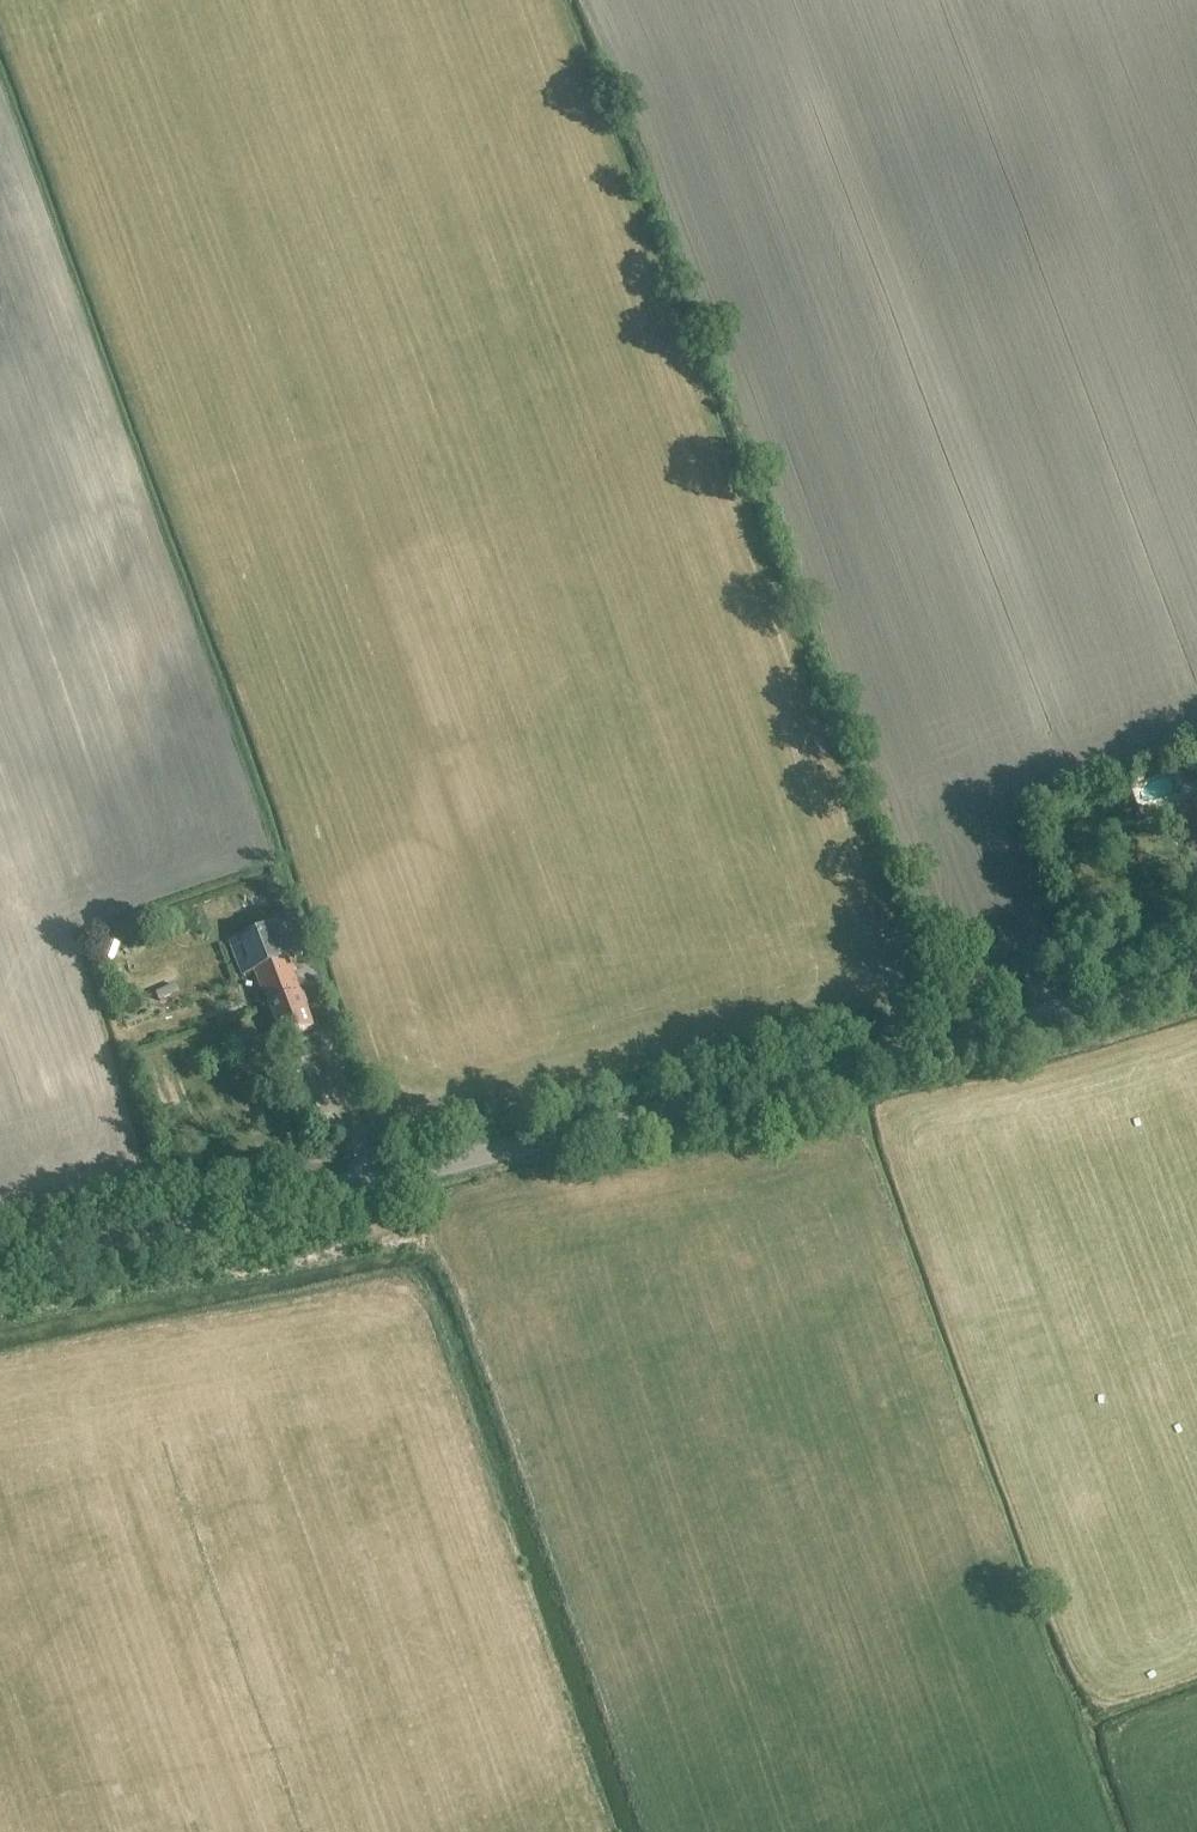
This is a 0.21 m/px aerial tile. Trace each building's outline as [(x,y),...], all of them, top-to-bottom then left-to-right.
[(281,1041),(313,1029),(275,928),(230,944),(243,977),(256,972),(281,1041)]
